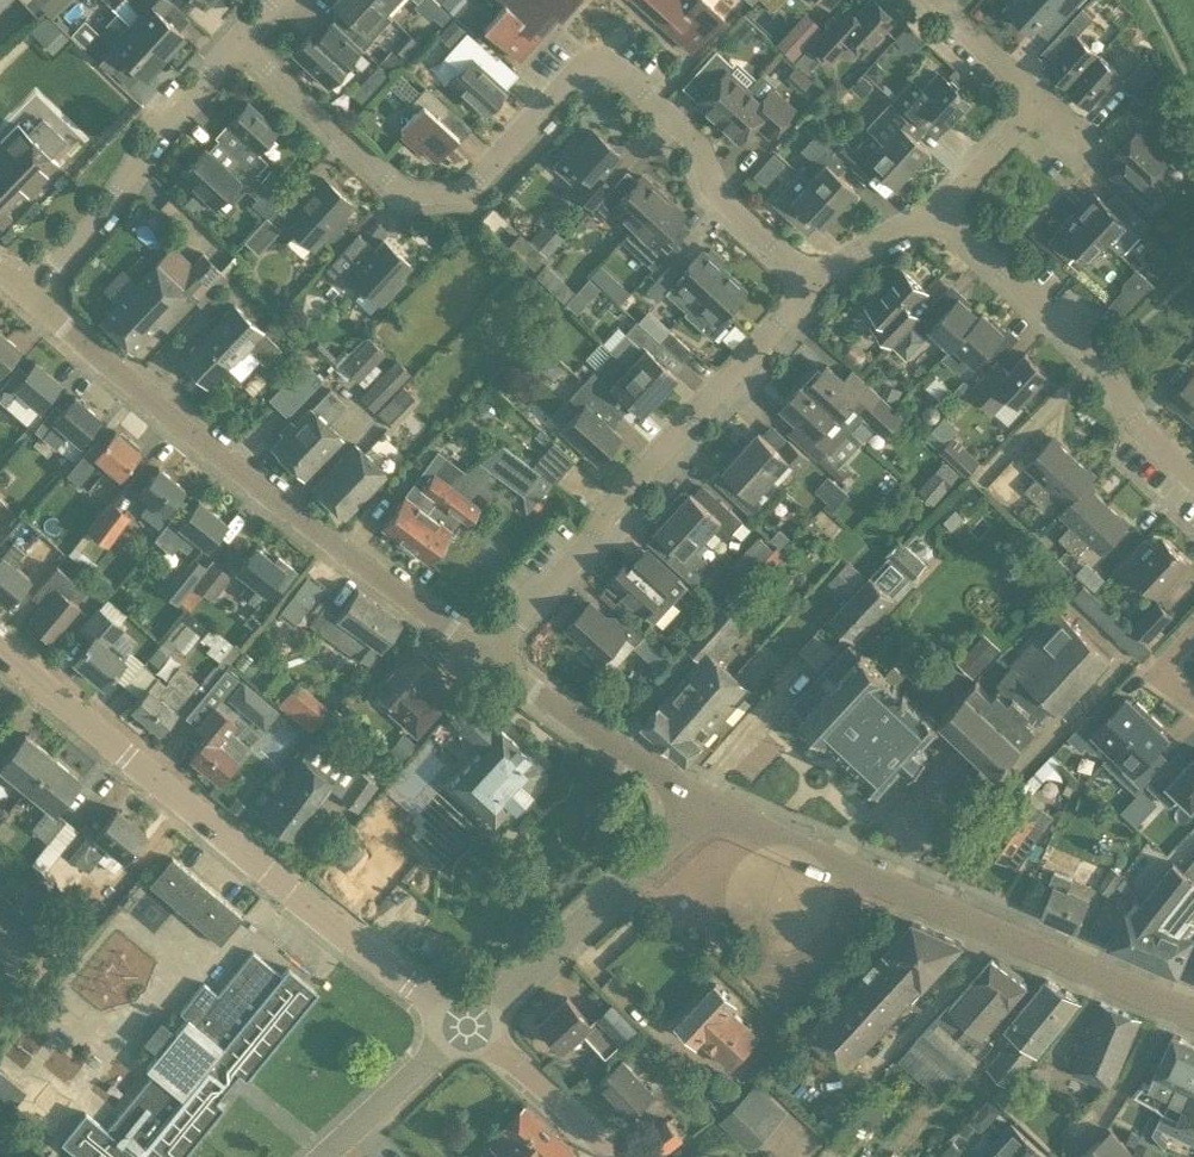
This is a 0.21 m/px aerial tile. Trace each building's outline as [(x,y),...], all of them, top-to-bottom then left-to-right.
[(36,15),(43,9),(49,15),(65,0),(22,0),(36,15)] [(129,24),(164,56),(182,35),(159,14),(170,3),(169,2),(167,0),(131,0),(129,2),(139,12),(129,24)] [(372,0),(335,0),(332,3),(341,12),(333,21),(363,49),(373,38),(372,37),(391,18),(383,11),(372,0)] [(383,11),(393,0),(372,0),(383,11)] [(544,0),(498,0),(503,4),(539,36),(559,14),(544,0)] [(559,14),(571,0),(544,0),(559,14)] [(645,9),(654,0),(635,0),(645,9)] [(645,9),(668,30),(695,0),(654,0),(645,9)] [(668,30),(690,50),(729,8),(720,0),(718,0),(712,6),(706,0),(695,0),(668,30)] [(774,11),(784,0),(761,0),(774,11)] [(844,27),(834,18),(808,46),(827,63),(846,42),(860,55),(893,19),(872,0),(870,0),(844,27)] [(1058,0),(1009,0),(1012,3),(1007,8),(1030,30),(1058,0)] [(1072,11),(1083,0),(1060,0),(1072,11)] [(539,36),(503,4),(492,17),(485,10),(476,20),(483,27),(518,59),(539,36)] [(1098,54),(1077,35),(1093,18),(1082,8),(1040,55),(1050,64),(1046,69),(1067,88),(1098,54)] [(789,56),(818,24),(803,10),(774,42),(789,56)] [(106,27),(99,35),(83,20),(70,34),(86,49),(108,69),(120,56),(144,77),(164,56),(129,24),(117,14),(106,27)] [(52,53),(68,37),(48,15),(31,31),(52,53)] [(330,21),(317,35),(313,31),(292,53),(328,86),(348,64),(362,51),(330,21)] [(404,56),(416,42),(407,34),(395,48),(404,56)] [(458,63),(462,68),(449,83),(484,115),(506,91),(485,72),(495,61),(473,42),(458,58),(458,63)] [(706,70),(716,79),(695,102),(716,121),(746,89),(726,71),(731,64),(720,54),(706,70)] [(1098,54),(1067,88),(1088,108),(1119,74),(1098,54)] [(1136,90),(1155,69),(1148,56),(1122,84),(1133,94),(1136,90)] [(812,79),(795,64),(784,77),(800,92),(812,79)] [(376,91),(389,77),(378,66),(364,79),(376,91)] [(403,97),(414,84),(399,71),(387,84),(403,97)] [(938,71),(922,88),(911,78),(892,99),(911,116),(920,104),(945,127),(966,104),(954,93),(957,89),(938,71)] [(747,90),(746,89),(716,121),(738,141),(752,125),(769,139),(796,108),(773,88),(775,85),(761,73),(747,90)] [(409,103),(416,111),(400,128),(403,131),(400,135),(418,152),(421,148),(435,161),(455,140),(457,142),(470,128),(425,86),(409,103)] [(925,149),(901,127),(908,120),(890,103),(880,114),(889,131),(880,141),(909,167),(925,149)] [(246,105),(228,125),(244,140),(232,154),(239,161),(255,175),(267,161),(256,151),(275,131),(246,105)] [(59,167),(16,125),(0,141),(0,227),(59,167)] [(592,131),(584,140),(577,134),(558,154),(561,158),(553,166),(575,186),(571,190),(591,209),(609,190),(611,188),(599,177),(619,156),(592,131)] [(880,141),(870,131),(853,149),(836,133),(825,144),(815,134),(815,135),(846,164),(846,163),(863,178),(872,168),(892,186),(909,167),(880,141)] [(1126,189),(1152,213),(1174,189),(1157,173),(1169,159),(1138,131),(1114,157),(1121,163),(1124,165),(1113,177),(1126,189)] [(846,164),(815,135),(800,149),(811,160),(817,171),(808,181),(836,207),(853,189),(836,174),(846,164)] [(203,150),(180,175),(213,206),(214,205),(237,181),(245,189),(255,198),(250,204),(265,217),(281,199),(279,197),(260,180),(255,175),(239,161),(228,173),(206,153),(203,150)] [(1184,165),(1193,178),(1193,158),(1184,165)] [(609,190),(591,209),(589,212),(600,221),(612,208),(633,227),(662,196),(640,176),(619,200),(609,190)] [(301,201),(283,222),(312,248),(323,235),(328,240),(345,221),(341,217),(351,205),(322,179),(312,189),(301,201)] [(808,181),(799,191),(786,185),(781,191),(790,199),(791,200),(819,226),(836,207),(808,181)] [(1094,192),(1075,212),(1107,242),(1108,241),(1121,254),(1149,224),(1136,211),(1125,222),(1094,192)] [(633,227),(621,240),(653,269),(672,248),(662,239),(683,215),(662,196),(633,227)] [(1107,242),(1075,212),(1048,242),(1068,261),(1077,251),(1088,262),(1107,242)] [(279,230),(277,228),(266,218),(265,217),(248,236),(243,242),(254,252),(257,255),(262,248),(279,230)] [(546,221),(530,239),(548,255),(564,237),(546,221)] [(545,256),(520,232),(508,245),(534,268),(545,256)] [(354,239),(326,270),(343,285),(362,289),(379,305),(395,287),(398,277),(407,267),(394,255),(396,253),(383,241),(373,251),(364,249),(354,239)] [(173,243),(154,263),(98,320),(130,351),(158,322),(165,330),(223,271),(203,251),(192,262),(173,243)] [(701,251),(688,266),(677,257),(657,279),(646,291),(657,300),(668,287),(678,296),(682,292),(693,302),(723,271),(719,268),(724,262),(710,249),(705,254),(701,251)] [(597,263),(587,275),(619,303),(629,291),(597,263)] [(517,308),(539,284),(521,268),(500,292),(517,308)] [(1137,269),(1124,284),(1123,290),(1109,304),(1123,317),(1153,283),(1137,269)] [(693,302),(695,303),(685,314),(711,339),(733,317),(729,312),(734,307),(731,304),(744,290),(723,271),(693,302)] [(922,315),(912,306),(925,292),(903,271),(868,309),(878,318),(870,326),(891,347),(892,346),(893,346),(922,315)] [(585,281),(565,304),(575,313),(595,290),(585,281)] [(922,315),(893,346),(907,360),(933,331),(951,348),(954,345),(954,344),(980,317),(979,316),(949,287),(926,311),(927,312),(923,316),(922,315)] [(260,328),(258,330),(232,305),(206,332),(234,359),(246,347),(265,364),(280,347),(260,328)] [(954,345),(951,348),(942,358),(956,371),(961,371),(971,361),(974,364),(981,356),(991,366),(992,366),(1014,343),(983,313),(979,316),(980,317),(954,344),(954,345)] [(658,340),(659,339),(636,319),(608,349),(610,351),(614,355),(658,395),(675,376),(674,375),(684,364),(681,360),(680,361),(658,340)] [(659,340),(659,339),(658,340),(680,361),(681,360),(691,349),(669,329),(659,340)] [(234,359),(206,332),(180,359),(208,386),(234,359)] [(18,350),(0,334),(0,371),(18,350)] [(369,336),(343,366),(360,381),(386,351),(369,336)] [(557,365),(534,344),(520,359),(543,381),(557,365)] [(610,351),(595,368),(583,381),(607,404),(617,393),(640,415),(658,395),(614,355),(610,351)] [(972,387),(970,390),(961,398),(967,403),(975,394),(993,412),(1009,395),(1018,404),(1047,373),(1025,353),(1003,376),(992,366),(991,366),(972,387)] [(27,373),(18,365),(0,385),(0,399),(1,400),(0,401),(0,416),(6,421),(14,411),(26,421),(40,405),(42,406),(62,384),(36,362),(27,373)] [(321,375),(308,363),(296,375),(300,378),(290,391),(285,387),(274,400),(288,413),(321,375)] [(827,365),(806,387),(806,388),(836,416),(835,416),(839,420),(840,418),(849,409),(853,412),(857,408),(886,435),(904,416),(896,409),(863,378),(859,375),(849,385),(827,365)] [(255,393),(264,376),(253,370),(244,387),(255,393)] [(1167,401),(1189,421),(1193,415),(1193,372),(1167,401)] [(382,375),(361,398),(373,409),(394,387),(382,375)] [(607,404),(583,381),(569,396),(581,407),(561,430),(596,462),(619,437),(596,416),(607,404)] [(403,384),(377,411),(388,422),(414,395),(403,384)] [(806,388),(806,387),(803,384),(781,408),(814,439),(806,449),(841,481),(851,470),(833,452),(853,431),(840,418),(839,420),(835,416),(836,416),(806,388)] [(330,388),(310,408),(294,424),(290,421),(279,432),(282,436),(270,448),(301,479),(341,438),(327,424),(347,404),(330,388)] [(75,395),(63,410),(54,403),(34,427),(41,434),(33,443),(46,454),(53,445),(74,462),(84,449),(78,444),(81,440),(101,417),(75,395)] [(925,437),(968,475),(981,460),(953,435),(950,438),(936,425),(925,437)] [(113,430),(95,452),(87,446),(84,449),(74,462),(65,472),(77,482),(97,458),(119,477),(140,453),(136,449),(137,448),(128,440),(127,442),(113,430)] [(789,439),(778,450),(759,432),(741,451),(772,479),(773,479),(789,460),(801,471),(811,459),(789,439)] [(1034,499),(1073,457),(1052,437),(1024,466),(1036,478),(1024,490),(1034,499)] [(552,442),(531,466),(553,483),(573,461),(552,442)] [(386,474),(353,443),(311,488),(343,519),(386,474)] [(436,451),(404,496),(380,528),(404,545),(449,484),(465,470),(445,455),(445,456),(436,451)] [(772,479),(741,451),(723,471),(740,486),(731,496),(755,518),(783,488),(773,479),(772,479)] [(1073,457),(1034,499),(1043,507),(1054,495),(1066,505),(1087,486),(1095,478),(1073,457)] [(961,477),(944,463),(918,490),(934,505),(961,477)] [(137,491),(149,501),(140,513),(142,514),(130,529),(146,542),(158,527),(160,529),(171,517),(171,516),(172,515),(167,511),(184,490),(157,467),(137,491)] [(849,495),(830,477),(816,491),(828,502),(825,507),(833,513),(849,495)] [(478,507),(468,500),(449,484),(404,545),(427,562),(451,530),(459,517),(467,522),(478,507)] [(1087,486),(1066,505),(1058,514),(1070,525),(1059,538),(1068,546),(1106,505),(1087,486)] [(718,497),(708,508),(690,492),(689,494),(686,492),(681,492),(668,507),(704,540),(714,529),(726,539),(743,520),(718,497)] [(107,545),(130,515),(109,499),(86,529),(107,545)] [(171,517),(160,529),(155,537),(165,545),(173,535),(187,546),(194,538),(206,548),(226,523),(198,501),(180,523),(171,517)] [(1128,525),(1106,505),(1068,546),(1077,555),(1089,543),(1101,554),(1128,525)] [(704,540),(668,507),(654,522),(654,526),(657,529),(655,531),(673,547),(664,557),(695,585),(705,575),(700,570),(708,561),(695,550),(704,540)] [(1146,537),(1127,557),(1127,558),(1118,568),(1128,577),(1132,573),(1155,596),(1187,562),(1162,540),(1156,547),(1146,537)] [(0,554),(0,600),(5,604),(28,577),(14,565),(21,556),(18,554),(23,548),(12,539),(7,545),(0,554)] [(887,557),(870,575),(829,619),(853,641),(894,597),(892,595),(908,578),(910,580),(911,581),(927,564),(905,544),(900,539),(885,555),(887,557)] [(278,555),(273,561),(254,546),(235,570),(248,581),(240,592),(254,603),(263,592),(263,593),(272,582),(282,590),(298,571),(278,555)] [(183,603),(216,562),(212,559),(207,565),(192,553),(186,561),(181,557),(157,588),(177,604),(180,601),(183,603)] [(663,562),(649,578),(629,559),(608,582),(611,585),(624,596),(645,615),(646,614),(653,621),(688,586),(663,562)] [(231,574),(216,562),(183,603),(190,609),(204,592),(212,599),(231,574)] [(45,579),(55,588),(27,623),(50,641),(78,607),(68,598),(80,584),(57,565),(45,579)] [(745,581),(731,570),(711,590),(718,597),(712,604),(719,611),(745,581)] [(302,581),(283,606),(300,618),(318,593),(302,581)] [(1075,594),(1069,588),(1060,597),(1071,607),(1078,600),(1142,660),(1153,648),(1147,643),(1132,629),(1094,594),(1084,584),(1075,594)] [(355,588),(342,607),(328,597),(309,623),(368,665),(380,649),(400,621),(355,588)] [(1158,600),(1132,629),(1147,643),(1147,642),(1173,614),(1158,600)] [(686,648),(700,660),(661,704),(660,704),(641,725),(659,741),(665,733),(667,735),(678,723),(675,720),(697,696),(704,702),(711,694),(714,697),(734,675),(717,660),(748,626),(738,617),(742,613),(728,601),(686,648)] [(625,615),(615,626),(589,602),(565,628),(602,662),(626,636),(635,645),(646,635),(625,615)] [(78,629),(91,640),(73,661),(102,685),(115,669),(128,679),(124,685),(126,686),(143,664),(126,652),(121,659),(108,648),(124,628),(97,605),(78,629)] [(240,649),(215,628),(213,631),(189,611),(182,619),(202,636),(201,637),(210,645),(206,650),(218,660),(208,673),(215,679),(226,665),(240,649)] [(975,680),(966,689),(939,718),(942,721),(959,736),(996,771),(1023,742),(1022,741),(1037,724),(1035,723),(1051,705),(1060,713),(1110,659),(1058,611),(1008,665),(1011,668),(999,681),(1002,684),(992,695),(980,684),(975,680)] [(161,642),(148,657),(155,663),(164,653),(167,656),(176,645),(179,648),(194,630),(185,622),(171,639),(167,635),(161,642)] [(803,692),(802,692),(791,704),(802,714),(800,713),(799,714),(826,739),(828,738),(838,747),(843,752),(847,756),(857,765),(864,772),(862,774),(878,789),(880,787),(880,785),(901,762),(910,771),(926,753),(924,752),(921,750),(925,745),(921,741),(937,724),(938,725),(940,723),(924,708),(923,708),(887,674),(888,673),(861,649),(859,651),(849,642),(840,652),(824,669),(803,692)] [(420,689),(435,672),(428,666),(429,660),(421,653),(416,654),(409,648),(374,687),(395,706),(390,711),(416,734),(442,705),(429,693),(427,695),(420,689)] [(143,664),(126,686),(140,697),(130,708),(159,732),(175,712),(175,711),(198,681),(178,666),(166,682),(143,664)] [(749,689),(734,675),(714,697),(711,694),(704,702),(697,696),(675,720),(678,723),(667,735),(665,733),(659,741),(684,763),(703,742),(702,741),(749,689)] [(330,708),(297,680),(277,705),(310,732),(330,708)] [(236,759),(236,758),(244,749),(226,733),(235,722),(215,704),(225,692),(215,684),(185,717),(206,735),(188,757),(218,781),(236,759)] [(237,716),(267,741),(287,717),(257,692),(237,716)] [(1127,697),(1105,720),(1096,712),(1070,739),(1080,748),(1085,743),(1093,751),(1102,742),(1113,752),(1150,714),(1136,701),(1134,704),(1127,697)] [(500,729),(499,729),(465,699),(447,718),(481,749),(450,783),(493,823),(543,768),(500,729)] [(1164,727),(1150,714),(1113,752),(1104,762),(1136,792),(1157,770),(1146,760),(1168,737),(1161,730),(1164,727)] [(403,732),(389,749),(402,760),(416,744),(403,732)] [(0,764),(0,774),(2,771),(25,790),(52,756),(24,734),(0,764)] [(52,756),(25,790),(47,808),(31,828),(47,842),(66,819),(55,810),(80,779),(52,756)] [(1180,773),(1169,762),(1147,785),(1170,807),(1179,797),(1190,808),(1193,804),(1193,758),(1180,773)] [(333,784),(300,759),(259,815),(293,839),(333,784)] [(358,769),(339,797),(359,812),(378,784),(358,769)] [(1034,847),(1032,845),(1053,816),(1024,795),(1016,789),(1010,784),(997,802),(1011,813),(986,848),(1006,862),(1006,861),(1018,869),(1029,853),(1030,854),(1034,847)] [(115,809),(112,812),(102,803),(63,849),(60,846),(41,871),(45,874),(63,852),(88,871),(97,859),(113,871),(122,859),(123,860),(125,858),(145,833),(115,809)] [(343,871),(362,850),(348,837),(329,857),(343,871)] [(177,862),(172,857),(149,885),(219,944),(242,917),(231,908),(177,862)] [(1110,945),(1143,959),(1158,925),(1193,877),(1193,860),(1185,870),(1174,861),(1141,901),(1135,898),(1128,911),(1125,910),(1112,942),(1111,945),(1110,945)] [(366,870),(365,872),(357,865),(339,882),(350,893),(343,900),(361,914),(385,889),(366,870)] [(1111,867),(1097,888),(1109,896),(1123,875),(1111,867)] [(1049,882),(1053,884),(1040,914),(1040,916),(1076,931),(1077,929),(1089,899),(1067,890),(1072,880),(1054,871),(1049,882)] [(1143,959),(1176,973),(1176,972),(1177,969),(1191,938),(1187,937),(1193,929),(1193,877),(1158,925),(1143,959)] [(15,906),(0,893),(0,923),(15,906)] [(0,923),(0,954),(11,963),(46,922),(36,913),(31,920),(15,906),(0,923)] [(894,941),(867,970),(886,988),(937,933),(912,922),(906,928),(901,923),(889,936),(894,941)] [(962,944),(937,933),(886,988),(905,1006),(926,982),(931,986),(941,975),(936,971),(962,944)] [(60,1141),(65,1145),(79,1156),(181,1156),(222,1106),(215,1100),(238,1073),(245,1079),(316,991),(312,989),(287,968),(280,975),(252,952),(217,995),(203,983),(179,1012),(186,1018),(145,1068),(152,1074),(106,1130),(84,1112),(60,1141)] [(948,1005),(935,1019),(897,1061),(940,1098),(956,1078),(961,1081),(980,1058),(979,1057),(993,1042),(984,1035),(1026,985),(992,956),(950,1006),(948,1005)] [(886,988),(867,970),(850,988),(808,1033),(846,1068),(905,1006),(886,988)] [(1006,1027),(1014,1033),(987,1067),(1010,1085),(1036,1051),(1037,1052),(1080,1000),(1045,978),(1006,1027)] [(761,1035),(731,1007),(735,1002),(715,983),(677,1024),(697,1042),(700,1039),(731,1067),(761,1035)] [(614,1000),(590,1022),(567,997),(539,1023),(564,1049),(584,1031),(607,1056),(638,1026),(614,1000)] [(1070,1073),(1108,1089),(1117,1075),(1140,1020),(1100,1003),(1070,1073)] [(152,1049),(167,1027),(154,1018),(139,1040),(152,1049)] [(1156,1070),(1179,1080),(1183,1071),(1188,1074),(1192,1066),(1193,1062),(1193,1044),(1173,1034),(1171,1037),(1156,1070)] [(628,1119),(654,1095),(622,1060),(596,1084),(628,1119)] [(1162,1113),(1193,1129),(1193,1062),(1192,1066),(1188,1074),(1183,1071),(1179,1080),(1167,1103),(1162,1113)] [(1143,1081),(1131,1094),(1154,1106),(1162,1113),(1167,1103),(1179,1080),(1156,1070),(1150,1084),(1143,1081)] [(0,1078),(0,1096),(5,1100),(14,1088),(0,1078)] [(751,1152),(786,1113),(756,1085),(720,1123),(751,1152)] [(1003,1109),(992,1098),(970,1120),(981,1132),(1003,1109)] [(514,1156),(568,1156),(573,1151),(525,1106),(505,1128),(507,1130),(497,1141),(514,1156)] [(683,1139),(667,1119),(637,1143),(648,1156),(659,1156),(683,1139)] [(973,1130),(968,1124),(960,1133),(966,1139),(973,1130)] [(1008,1156),(1047,1156),(1012,1124),(993,1143),(1008,1156)] [(1111,1131),(1080,1155),(1081,1156),(1135,1156),(1111,1131)] [(497,1141),(482,1156),(514,1156),(497,1141)] [(993,1143),(980,1156),(1008,1156),(993,1143)] [(953,1144),(944,1153),(948,1156),(953,1156),(959,1151),(953,1144)]
